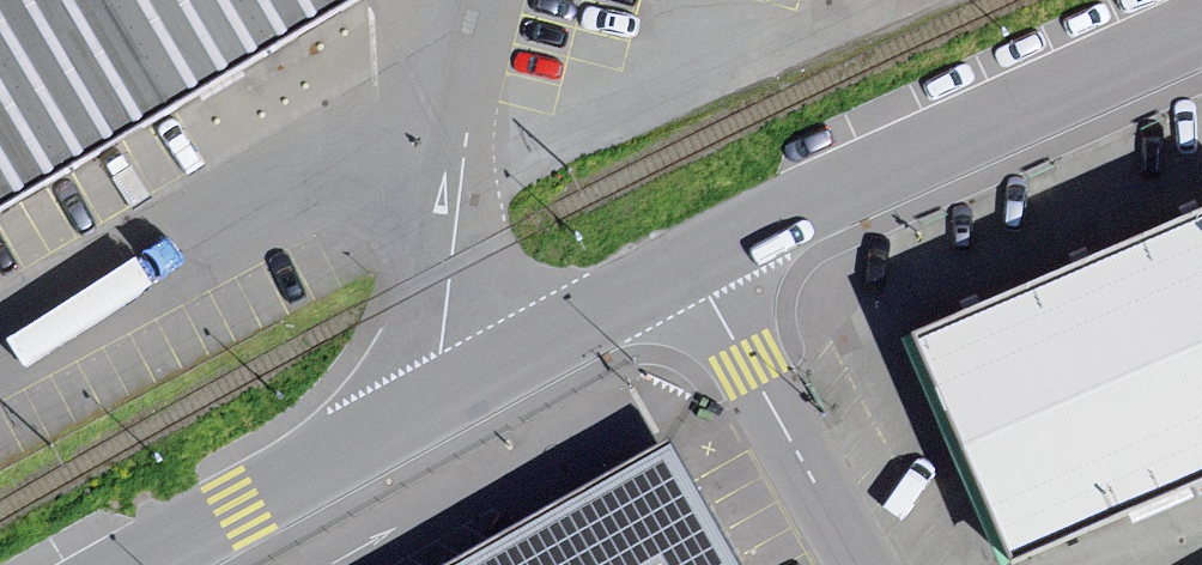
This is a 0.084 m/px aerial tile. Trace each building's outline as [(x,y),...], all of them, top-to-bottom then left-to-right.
[(351,0),(0,0),(0,205),(351,0)] [(901,339),(996,561),(1201,473),(1201,210),(901,339)] [(673,441),(448,564),(742,564),(673,441)]
